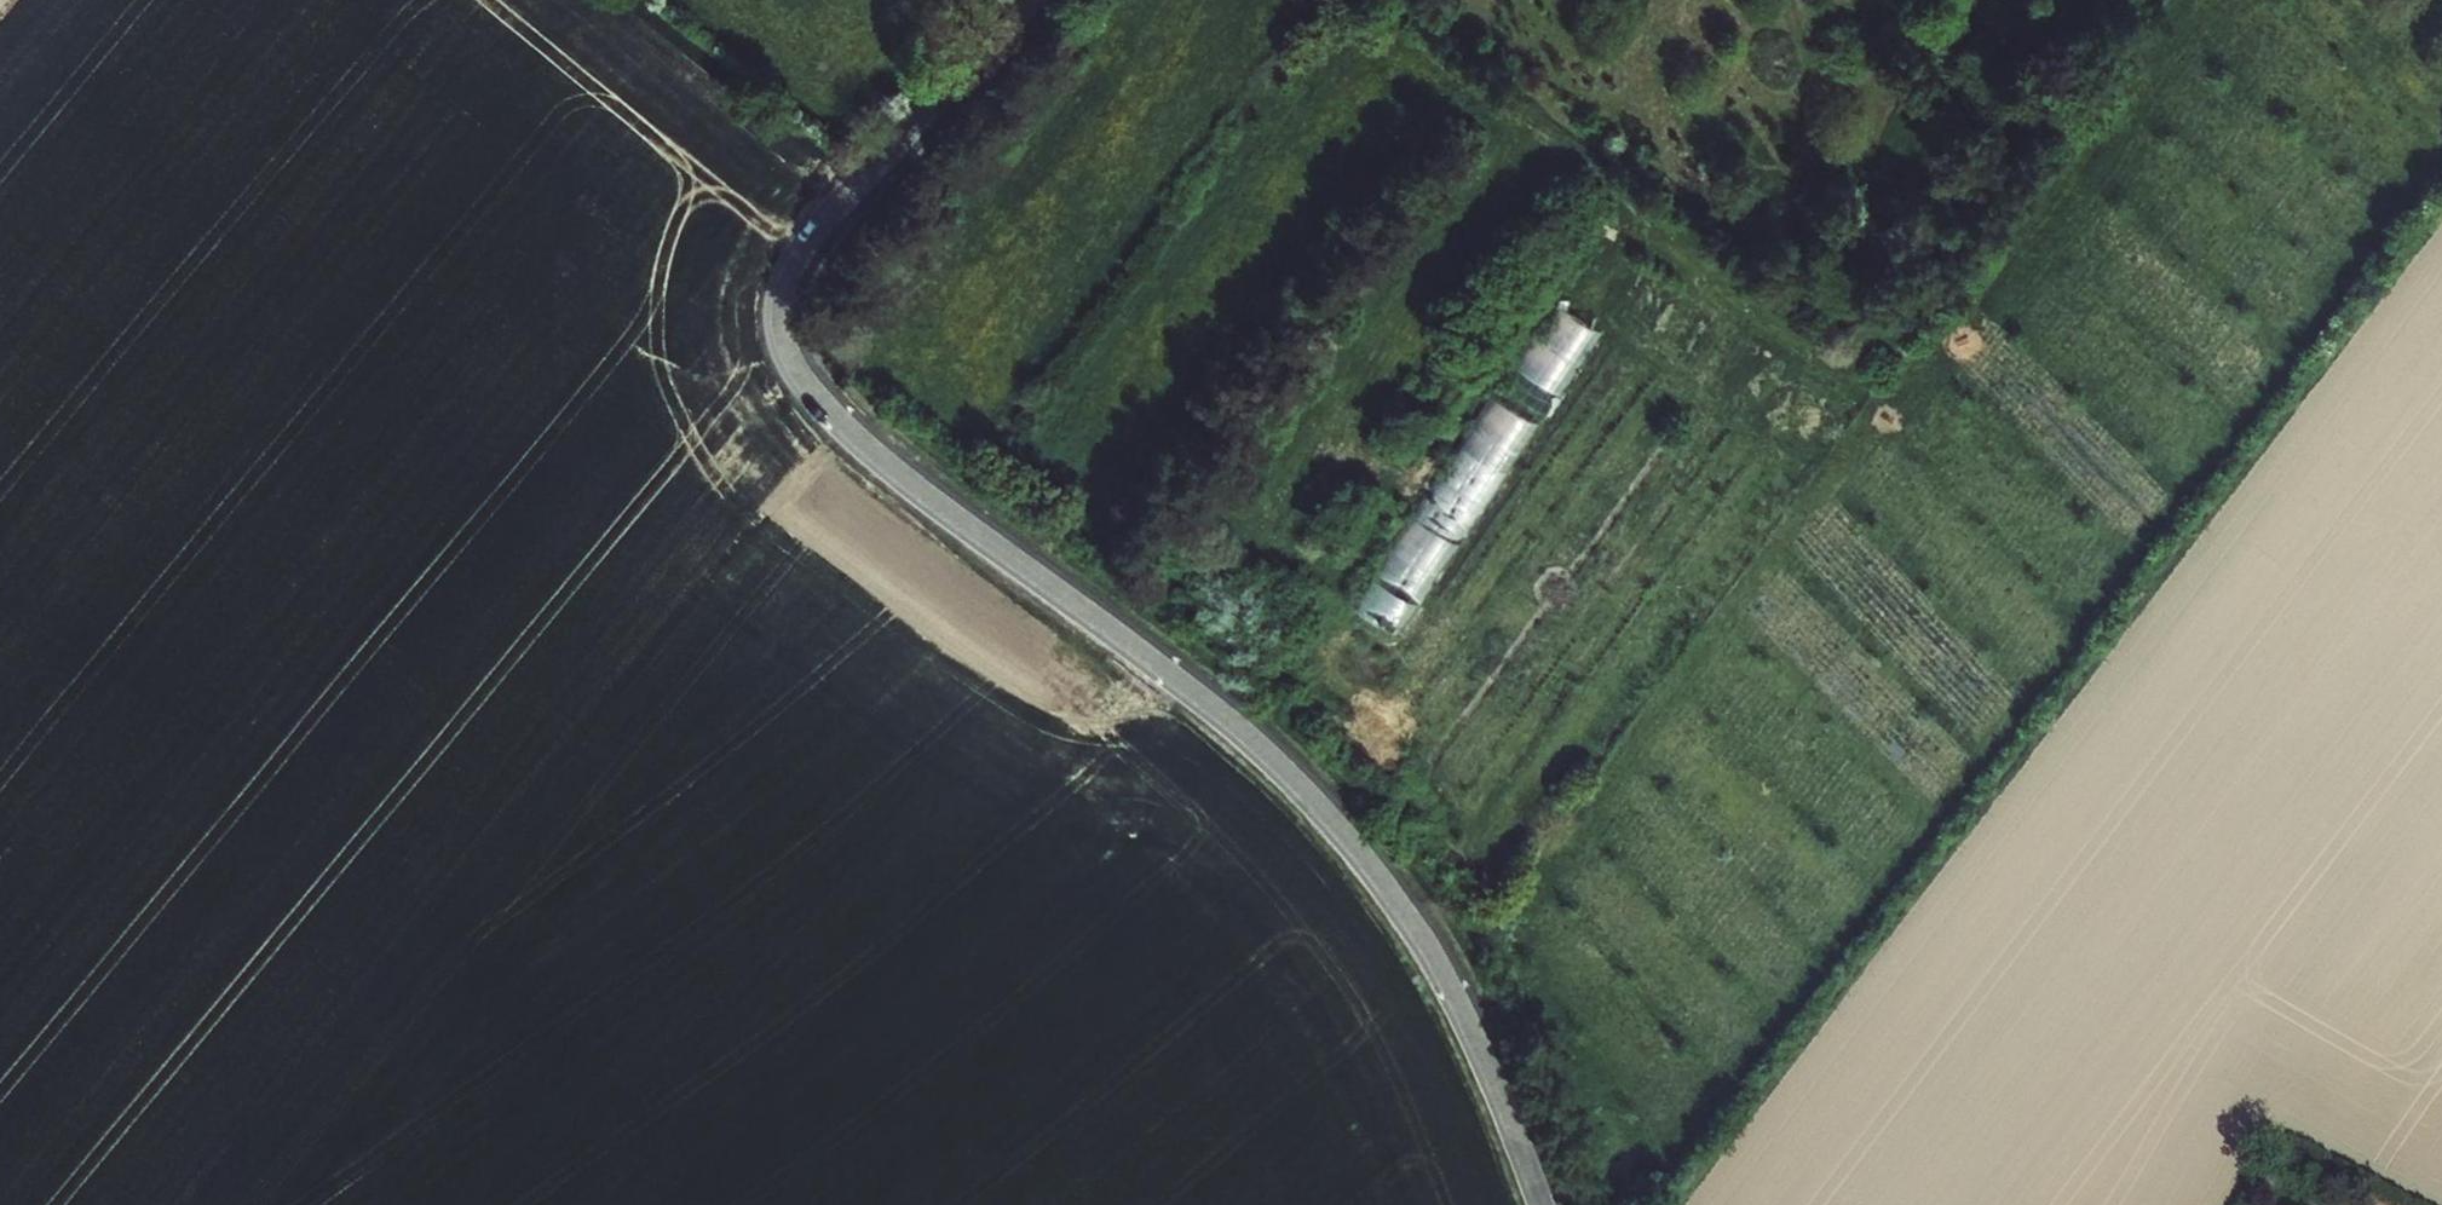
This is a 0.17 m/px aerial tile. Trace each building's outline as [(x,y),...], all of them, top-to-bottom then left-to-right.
[(1361,604),(1408,634),(1602,325),(1554,295),(1361,604)]
